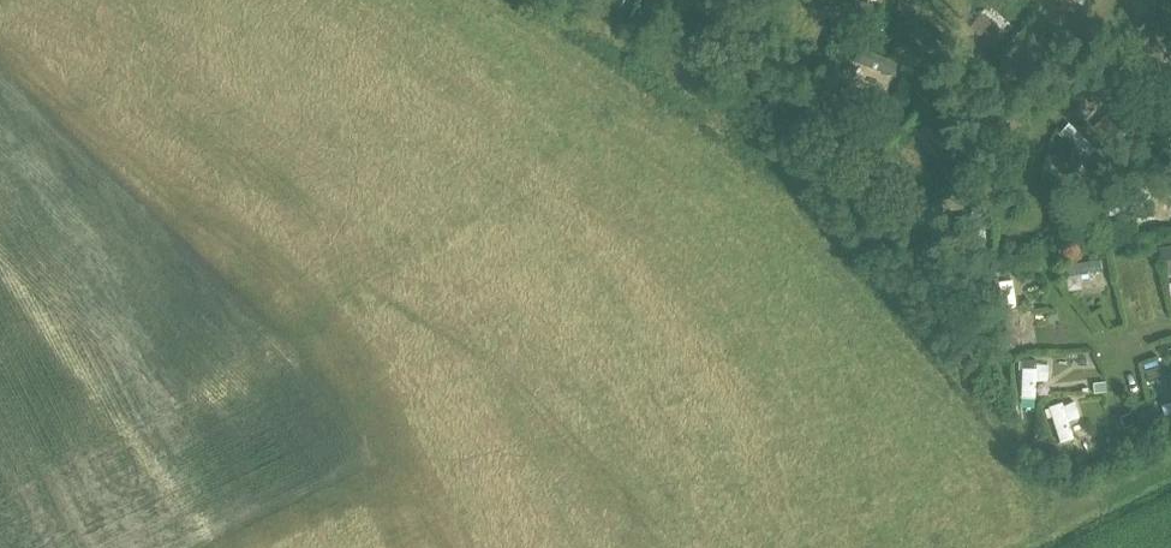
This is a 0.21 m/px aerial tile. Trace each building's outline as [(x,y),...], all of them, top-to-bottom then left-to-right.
[(1161,185),(1162,218),(1170,218),(1170,185),(1161,185)] [(1082,277),(1113,273),(1110,255),(1080,259),(1082,277)] [(1012,313),(1015,335),(1027,334),(1025,312),(1012,313)] [(1028,354),(1027,392),(1043,393),(1045,354),(1028,354)] [(1071,396),(1055,400),(1065,438),(1081,434),(1071,396)]
